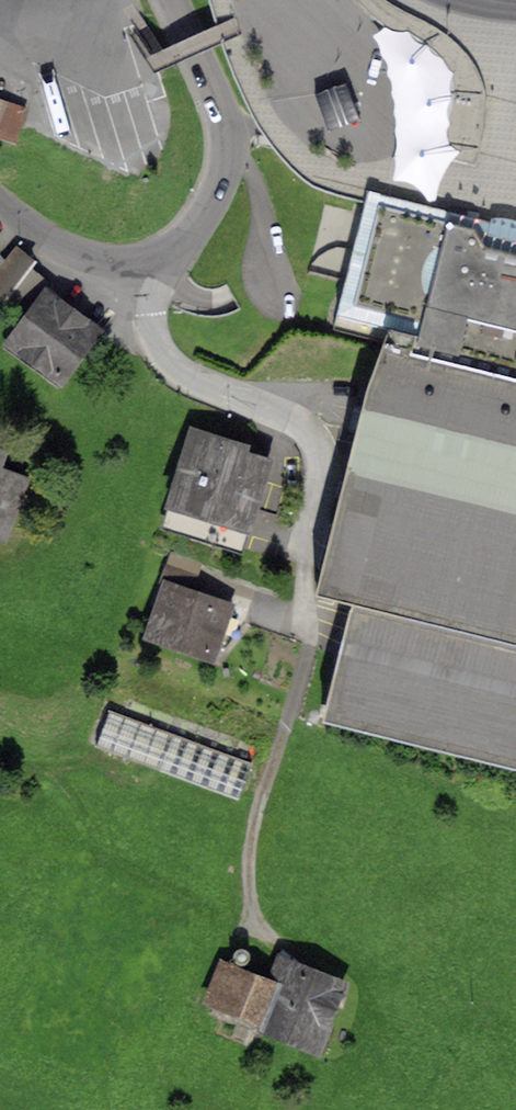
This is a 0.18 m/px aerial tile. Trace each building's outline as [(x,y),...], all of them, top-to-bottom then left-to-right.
[(388,0),(356,0),(362,7),(384,24),(396,30),(418,41),(435,52),(448,64),(452,75),(453,89),(452,103),(442,143),(459,148),(478,153),(483,133),(487,111),(485,87),(478,68),(467,51),(450,36),(430,22),(406,10),(388,0)] [(396,30),(384,24),(372,33),(381,54),(387,71),(390,93),(393,111),(393,128),(393,153),(392,186),(436,197),(459,148),(442,143),(452,103),(453,89),(452,75),(448,64),(435,52),(418,41),(396,30)] [(5,134),(17,133),(26,104),(11,98),(10,102),(5,101),(0,100),(0,132),(5,134)] [(354,598),(327,706),(515,753),(515,251),(485,244),(485,240),(475,224),(465,221),(457,219),(366,196),(338,310),(389,324),(368,381),(317,589),(354,598)] [(0,270),(0,285),(25,305),(44,279),(12,255),(0,270)] [(55,283),(15,338),(60,372),(101,317),(55,283)] [(291,459),(198,431),(170,520),(238,541),(252,494),(280,503),(291,459)] [(3,500),(10,503),(18,500),(23,485),(0,476),(0,508),(3,500)] [(170,586),(155,629),(209,647),(224,605),(170,586)] [(96,741),(239,795),(253,759),(110,706),(96,741)] [(269,978),(281,983),(267,1019),(315,1038),(337,983),(278,958),(269,978)] [(240,1008),(267,1019),(281,983),(269,978),(222,959),(208,994),(240,1008)]
